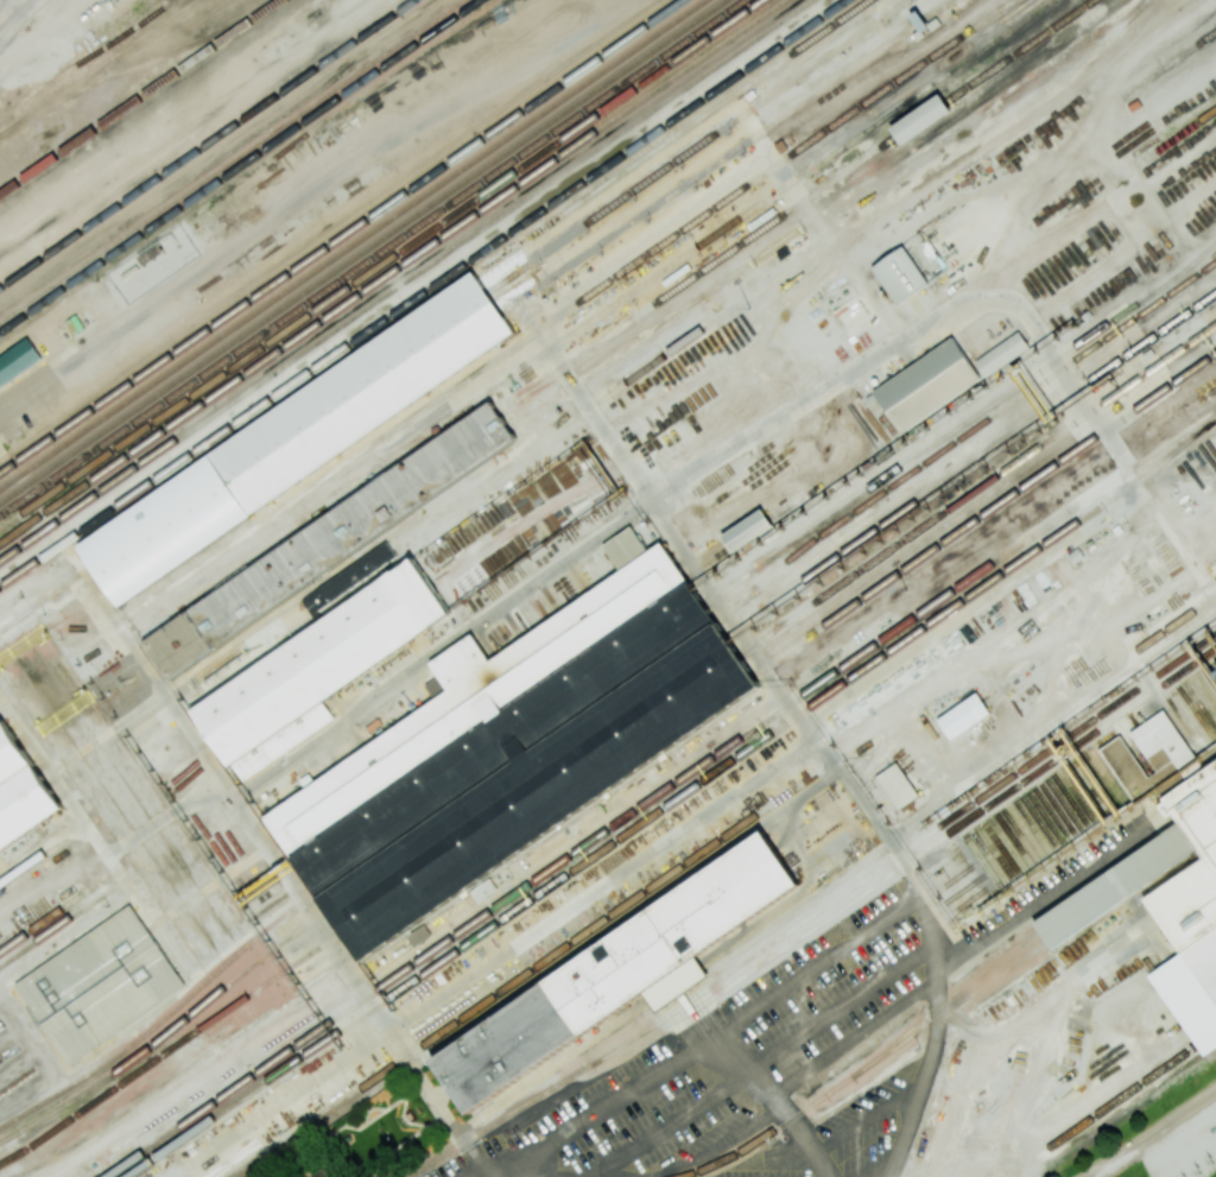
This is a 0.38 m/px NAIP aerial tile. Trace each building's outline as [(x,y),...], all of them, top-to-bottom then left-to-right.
[(913,17),(926,34),(936,27),(923,10),(913,17)] [(893,126),(908,148),(958,114),(943,91),(893,126)] [(874,267),(900,306),(932,284),(906,245),(874,267)] [(78,546),(121,608),(520,333),(504,309),(490,290),(477,271),(78,546)] [(976,357),(990,379),(1031,352),(1018,330),(976,357)] [(874,390),(902,431),(983,378),(955,336),(874,390)] [(43,360),(27,337),(0,356),(0,389),(43,360)] [(146,643),(152,651),(164,669),(173,682),(522,442),(511,426),(500,410),(495,403),(146,643)] [(726,537),(768,508),(784,532),(767,543),(764,537),(737,555),(726,537)] [(604,546),(623,575),(654,553),(635,525),(604,546)] [(300,600),(317,626),(405,567),(387,540),(300,600)] [(270,820),(310,877),(319,891),(331,907),(346,928),(359,948),(372,967),(771,691),(758,671),(743,651),(730,631),(718,615),(708,600),(669,543),(654,553),(623,575),(495,664),(437,703),(270,820)] [(416,559),(405,567),(317,626),(194,709),(213,738),(243,784),(337,720),(325,704),(455,616),(433,584),(416,559)] [(433,663),(442,675),(425,685),(437,703),(495,664),(476,634),(433,663)] [(980,694),(939,722),(955,745),(996,715),(986,701),(980,694)] [(1165,711),(1206,772),(1168,797),(1163,789),(1138,805),(1100,751),(1103,748),(1110,743),(1117,739),(1121,736),(1150,779),(1161,772),(1134,733),(1140,728),(1147,723),(1165,711)] [(68,811),(0,857),(0,729),(8,723),(21,742),(38,767),(49,783),(58,796),(68,811)] [(876,778),(900,814),(922,798),(898,764),(876,778)] [(1172,804),(1165,810),(1176,824),(1183,820),(1186,824),(1191,831),(1197,841),(1205,853),(1211,861),(1152,901),(1215,997),(1215,766),(1206,772),(1168,797),(1172,804)] [(1040,924),(1045,930),(1052,941),(1059,951),(1205,853),(1191,831),(1186,824),(1040,924)] [(438,1064),(477,1120),(810,890),(771,834),(438,1064)] [(481,905),(489,896),(477,885),(469,895),(481,905)] [(14,986),(72,1069),(189,988),(131,905),(14,986)] [(505,1013),(500,1002),(453,1027),(458,1037),(505,1013)]
